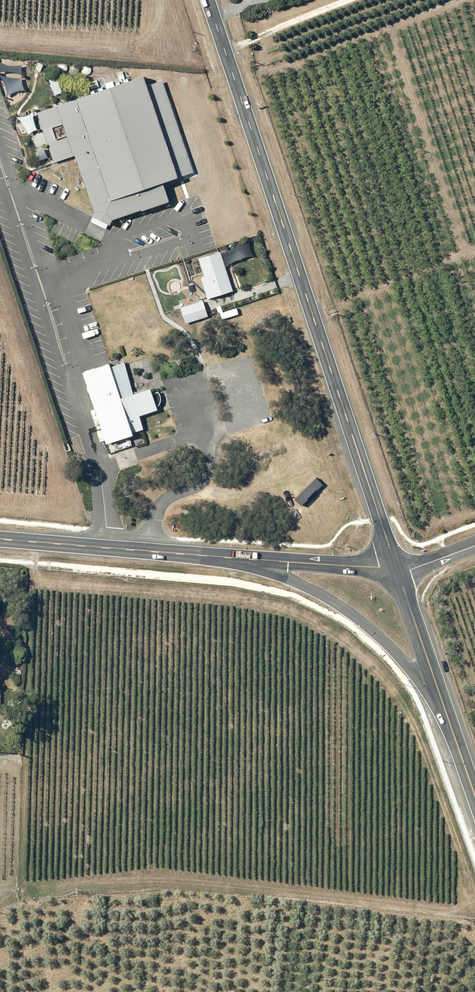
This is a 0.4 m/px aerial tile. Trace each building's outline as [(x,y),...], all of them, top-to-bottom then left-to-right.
[(179,174),(146,76),(47,109),(63,154),(75,150),(96,210),(110,218),(170,198),(163,179),(179,174)] [(224,289),(211,252),(189,259),(195,274),(190,276),(197,298),(224,289)] [(210,317),(204,298),(180,305),(185,325),(210,317)] [(134,391),(123,361),(83,374),(106,442),(144,429),(139,415),(157,409),(150,386),(134,391)]
